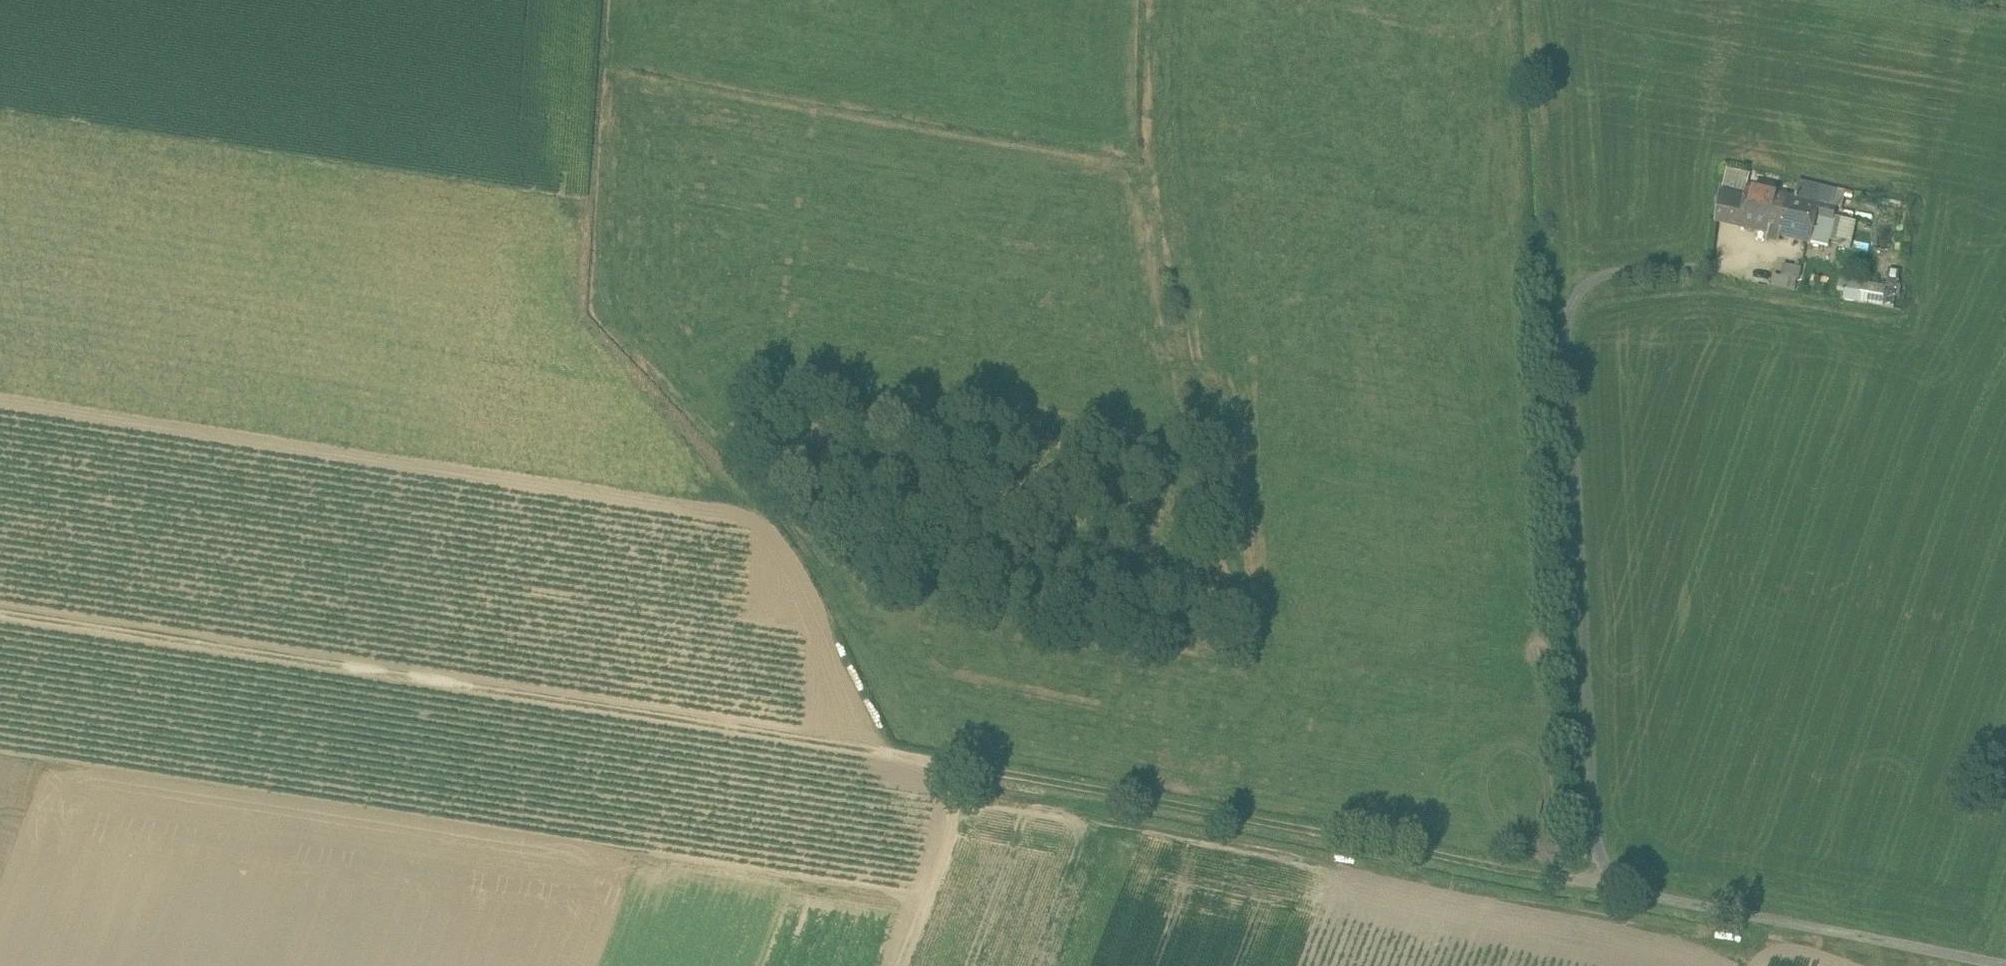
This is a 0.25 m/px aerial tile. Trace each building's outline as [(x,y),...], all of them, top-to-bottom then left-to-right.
[(1747,173),(1727,169),(1725,184),(1747,187),(1749,180),(1746,179),(1747,173)] [(1834,190),(1799,181),(1795,198),(1820,204),(1820,203),(1831,205),(1834,190)] [(1725,184),(1721,184),(1715,220),(1738,226),(1747,187),(1725,184)] [(1795,198),(1747,187),(1738,226),(1769,232),(1768,238),(1779,241),(1780,235),(1828,246),(1834,219),(1818,215),(1820,204),(1795,198)] [(1831,205),(1820,203),(1820,204),(1818,215),(1834,219),(1837,207),(1831,205)] [(1801,268),(1783,265),(1780,277),(1797,280),(1798,280),(1801,268)] [(1780,277),(1775,276),(1773,286),(1788,289),(1789,278),(1780,277)] [(1797,280),(1789,278),(1788,289),(1795,290),(1797,280)] [(1838,299),(1882,303),(1883,282),(1840,279),(1838,299)]
